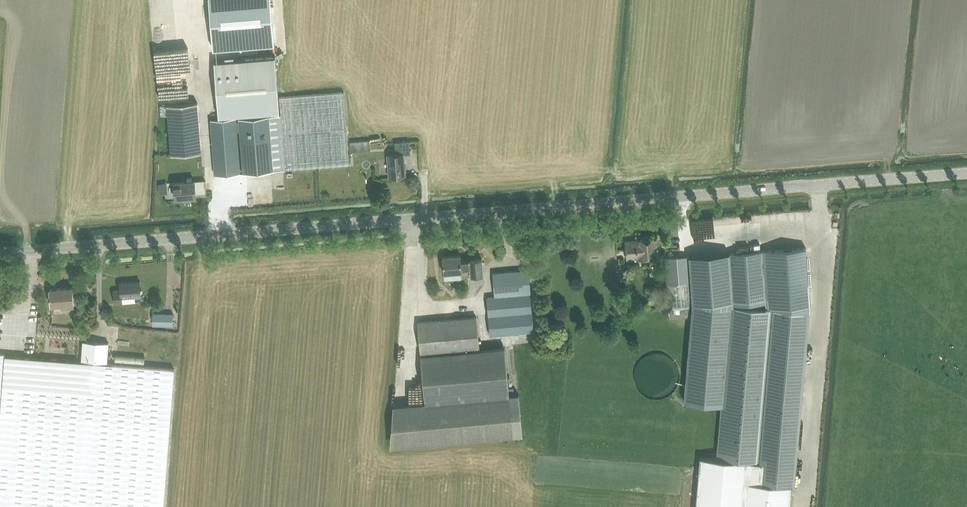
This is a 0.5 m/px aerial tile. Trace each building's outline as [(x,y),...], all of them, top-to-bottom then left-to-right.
[(213,49),(274,44),(271,0),(209,0),(213,49)] [(279,112),(274,56),(214,62),(219,117),(271,113),(271,116),(279,115),(279,112)] [(170,71),(155,71),(155,81),(170,80),(170,71)] [(286,169),(286,170),(349,164),(343,92),(280,97),(281,115),(286,169)] [(167,105),(171,155),(201,153),(197,103),(167,105)] [(286,169),(281,115),(279,115),(271,116),(239,119),(239,121),(237,121),(237,131),(240,131),(243,172),(286,169)] [(240,173),(237,131),(237,121),(236,119),(211,120),(215,175),(240,173)] [(388,155),(390,176),(406,175),(404,154),(411,153),(410,141),(395,142),(396,154),(388,155)] [(205,181),(194,182),(194,181),(191,181),(191,178),(186,178),(187,182),(174,183),(175,199),(195,197),(195,193),(205,192),(205,181)] [(640,241),(625,242),(626,251),(626,258),(637,257),(641,257),(659,256),(658,239),(651,239),(650,238),(649,238),(648,238),(647,237),(646,238),(645,238),(644,238),(643,239),(642,240),(640,240),(640,241)] [(807,248),(730,253),(734,306),(766,303),(767,309),(811,306),(807,248)] [(461,255),(443,256),(444,280),(462,278),(462,276),(471,276),(471,275),(483,274),(482,258),(470,259),(470,260),(461,260),(461,255)] [(690,256),(666,258),(668,283),(689,282),(691,281),(690,256)] [(486,297),(489,335),(533,332),(528,270),(492,273),(494,297),(486,297)] [(115,302),(116,302),(122,302),(122,297),(135,296),(135,301),(144,300),(143,295),(141,295),(140,282),(120,283),(121,290),(114,290),(115,302)] [(669,307),(689,306),(691,305),(689,282),(668,283),(667,283),(669,307)] [(63,305),(63,308),(74,307),(72,288),(50,289),(52,306),(63,305)] [(793,485),(794,485),(796,465),(811,306),(767,309),(731,307),(722,405),(717,458),(700,457),(699,468),(696,506),(791,506),(793,485)] [(173,313),(153,313),(153,325),(173,325),(173,313)] [(393,406),(390,447),(523,434),(519,394),(509,395),(505,348),(490,349),(490,344),(478,345),(476,317),(418,322),(425,403),(393,406)] [(111,326),(110,341),(117,341),(118,327),(111,326)] [(108,362),(108,360),(109,343),(83,341),(82,355),(82,360),(95,361),(102,361),(108,362)] [(101,363),(102,361),(95,361),(94,362),(71,360),(5,355),(5,354),(0,353),(0,506),(164,506),(170,428),(174,369),(147,366),(101,363)]
